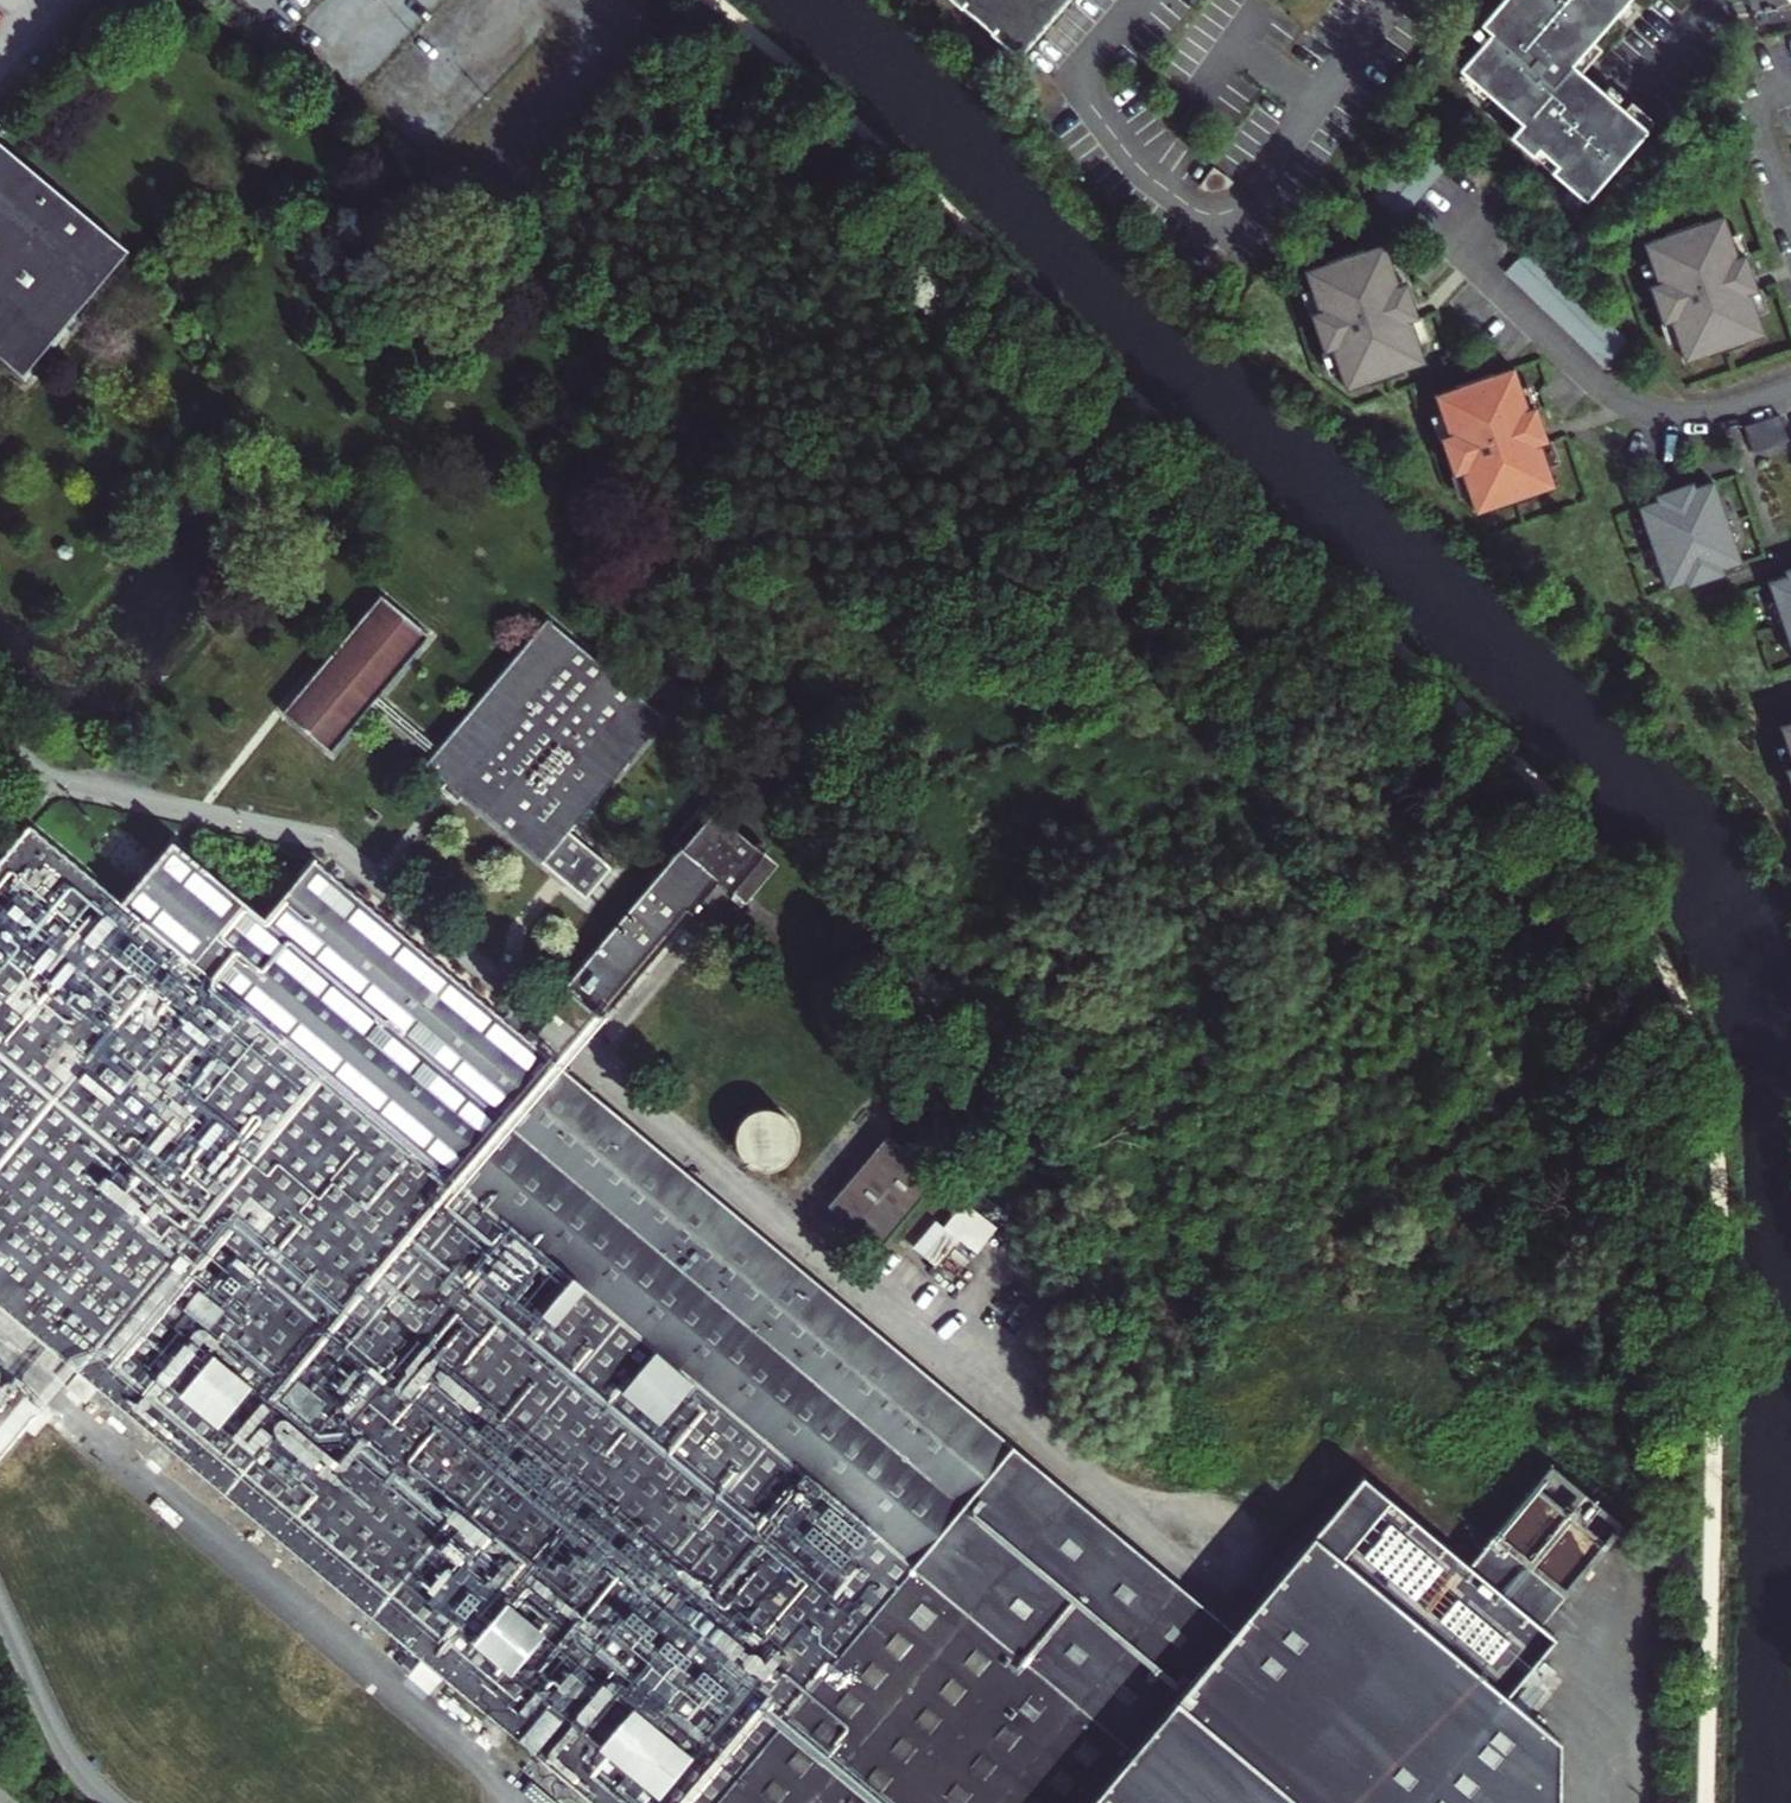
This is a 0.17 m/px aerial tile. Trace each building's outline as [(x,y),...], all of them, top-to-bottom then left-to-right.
[(1018,50),(1061,0),(960,0),(964,3),(962,6),(993,33),(996,30),(1018,50)] [(1586,204),(1648,132),(1574,67),(1632,0),(1506,0),(1483,27),(1493,36),(1461,71),(1523,126),(1512,138),(1586,204)] [(0,146),(0,357),(26,378),(130,254),(0,146)] [(1741,266),(1727,224),(1704,232),(1703,230),(1671,242),(1671,243),(1649,251),(1662,292),(1655,294),(1667,331),(1675,329),(1689,369),(1712,361),(1712,363),(1745,352),(1744,350),(1767,342),(1752,299),(1748,301),(1744,288),(1756,284),(1749,264),(1741,266)] [(1538,250),(1514,273),(1610,372),(1633,349),(1538,250)] [(1405,293),(1390,252),(1367,259),(1367,258),(1334,269),(1335,271),(1312,278),(1326,319),(1318,322),(1331,359),(1339,356),(1353,397),(1376,389),(1376,390),(1409,379),(1408,377),(1431,369),(1416,326),(1412,328),(1408,316),(1420,311),(1412,291),(1405,293)] [(1744,288),(1748,301),(1752,299),(1760,297),(1756,284),(1744,288)] [(1408,316),(1412,328),(1416,326),(1424,324),(1420,311),(1408,316)] [(1535,417),(1520,375),(1497,383),(1497,381),(1464,392),(1465,394),(1442,402),(1456,442),(1448,445),(1461,482),(1469,479),(1483,520),(1506,512),(1507,514),(1539,502),(1539,500),(1561,492),(1546,450),(1542,451),(1538,439),(1550,435),(1543,414),(1535,417)] [(1765,443),(1790,435),(1790,407),(1757,417),(1765,443)] [(1538,439),(1542,451),(1546,450),(1554,447),(1550,435),(1538,439)] [(1669,489),(1650,495),(1675,577),(1694,571),(1731,559),(1750,553),(1725,472),(1706,478),(1669,489)] [(1667,484),(1669,489),(1706,478),(1704,473),(1667,484)] [(1694,571),(1696,576),(1733,564),(1731,559),(1694,571)] [(1778,574),(1790,616),(1790,570),(1778,574)] [(428,637),(382,598),(284,715),(329,753),(428,637)] [(550,623),(430,765),(545,862),(665,720),(550,623)] [(0,868),(0,1305),(595,1802),(1065,1802),(1120,1740),(946,1594),(998,1532),(932,1475),(979,1417),(318,865),(269,922),(175,845),(126,905),(32,830),(0,868)] [(720,881),(683,850),(569,986),(606,1016),(720,881)] [(794,1117),(739,1118),(740,1170),(795,1168),(794,1117)] [(941,1178),(892,1137),(832,1208),(881,1249),(941,1178)] [(979,1417),(932,1475),(998,1532),(946,1594),(1120,1740),(1065,1802),(1572,1802),(1572,1734),(1519,1689),(1565,1634),(1543,1616),(1624,1521),(1551,1460),(1471,1555),(1370,1471),(1237,1631),(979,1417)]
